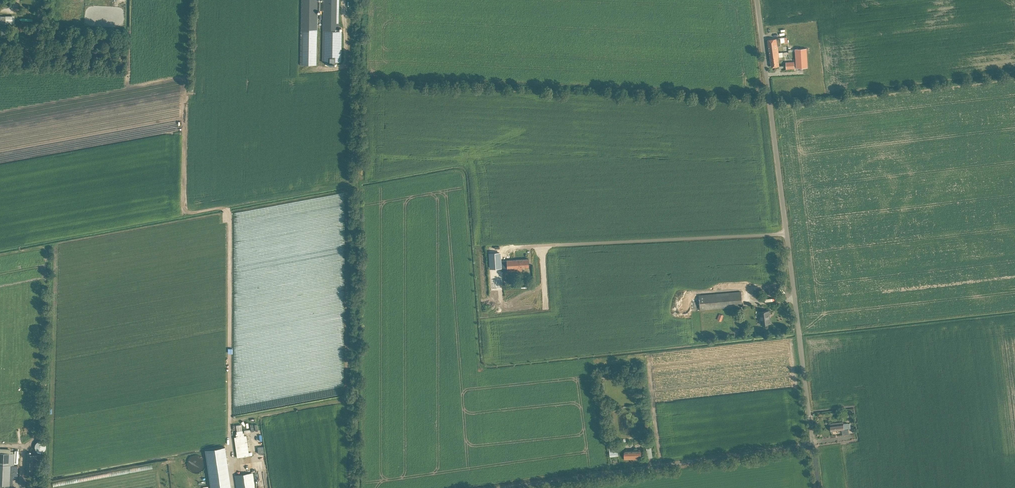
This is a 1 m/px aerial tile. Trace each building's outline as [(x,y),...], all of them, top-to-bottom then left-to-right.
[(335,62),(342,62),(342,31),(339,31),(339,0),(324,0),(318,0),(301,0),(300,65),(317,65),(317,11),(323,11),(322,62),(330,62),(330,63),(333,63),(335,63),(335,62)] [(15,16),(0,16),(0,23),(2,23),(2,34),(6,34),(6,23),(15,24),(15,16)] [(779,38),(768,39),(769,50),(779,49),(778,46),(780,45),(779,38)] [(796,68),(804,67),(808,67),(807,48),(795,49),(796,68)] [(779,49),(769,50),(771,66),(776,66),(779,66),(778,57),(778,52),(779,52),(779,49)] [(500,267),(500,252),(490,253),(490,268),(500,267)] [(523,272),(522,267),(529,267),(528,258),(501,260),(502,265),(502,271),(518,270),(519,272),(523,272)] [(700,309),(737,306),(742,306),(741,291),(699,295),(700,309)] [(761,324),(771,323),(769,310),(759,311),(761,324)] [(6,376),(6,375),(17,375),(17,364),(0,364),(0,376),(6,376)] [(835,423),(830,423),(831,431),(836,430),(842,430),(849,429),(848,423),(843,423),(843,422),(835,423)] [(236,436),(234,437),(237,457),(249,455),(246,435),(244,435),(244,432),(243,432),(243,430),(242,430),(241,424),(236,425),(237,431),(236,431),(237,433),(236,434),(236,436)] [(45,446),(46,444),(46,443),(45,442),(44,440),(42,439),(40,439),(38,439),(37,440),(36,440),(35,442),(35,443),(35,444),(35,446),(35,447),(36,448),(37,448),(37,449),(39,449),(40,450),(42,449),(43,449),(44,448),(45,446)] [(205,449),(211,487),(231,487),(225,446),(205,449)] [(610,456),(615,456),(619,455),(618,446),(609,447),(610,456)] [(641,458),(641,450),(632,450),(625,450),(625,458),(641,458)] [(18,465),(14,465),(14,453),(9,453),(0,453),(0,487),(9,487),(9,485),(13,485),(13,479),(17,479),(18,465)] [(252,473),(235,475),(237,487),(255,487),(252,473)]
